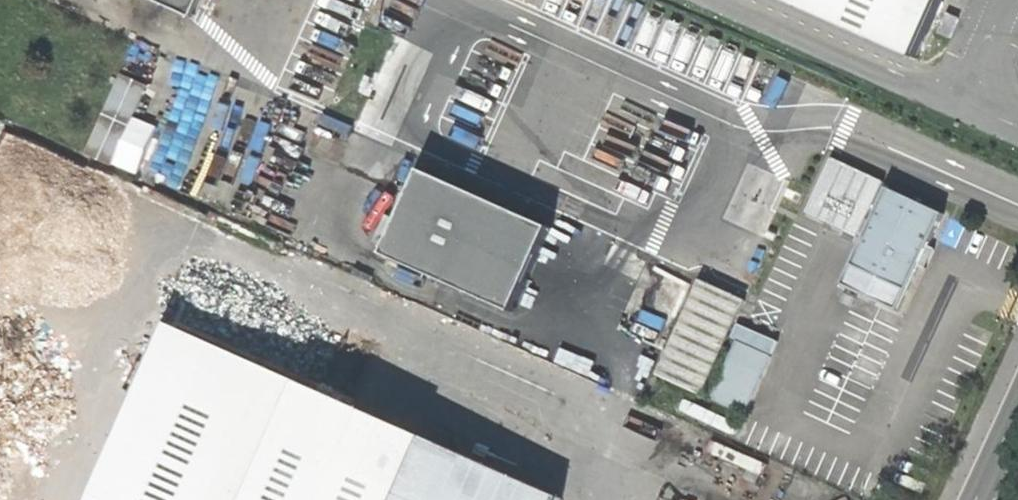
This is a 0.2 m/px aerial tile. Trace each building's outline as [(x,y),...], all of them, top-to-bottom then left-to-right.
[(190,15),(196,0),(156,0),(190,15)] [(911,52),(934,0),(793,0),(911,52)] [(932,26),(943,31),(952,11),(940,6),(932,26)] [(121,137),(142,83),(120,74),(99,129),(121,137)] [(438,171),(404,258),(535,309),(570,223),(438,171)] [(881,186),(838,278),(895,305),(916,259),(938,212),(881,186)] [(655,371),(697,390),(740,295),(697,276),(655,371)] [(417,432),(163,318),(82,499),(387,499),(417,432)] [(707,394),(742,409),(767,352),(732,337),(707,394)] [(555,493),(441,442),(447,430),(427,421),(421,434),(417,432),(387,499),(551,499),(555,493)]
